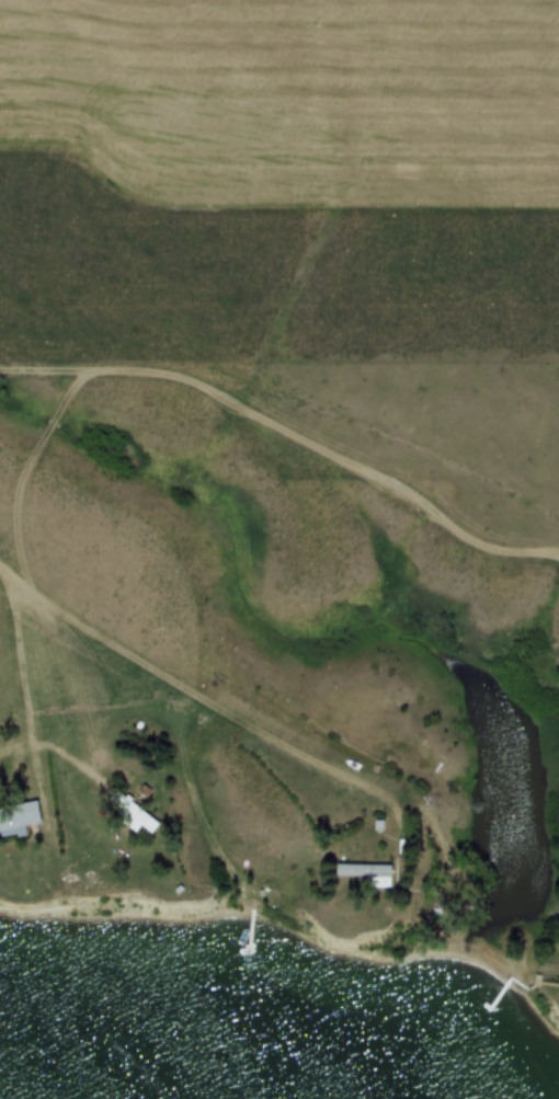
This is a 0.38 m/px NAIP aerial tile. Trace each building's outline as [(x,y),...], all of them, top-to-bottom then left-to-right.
[(0,808),(0,833),(1,837),(26,833),(25,827),(40,824),(36,801),(0,808)] [(370,878),(370,888),(390,889),(390,865),(336,865),(336,878),(370,878)]
